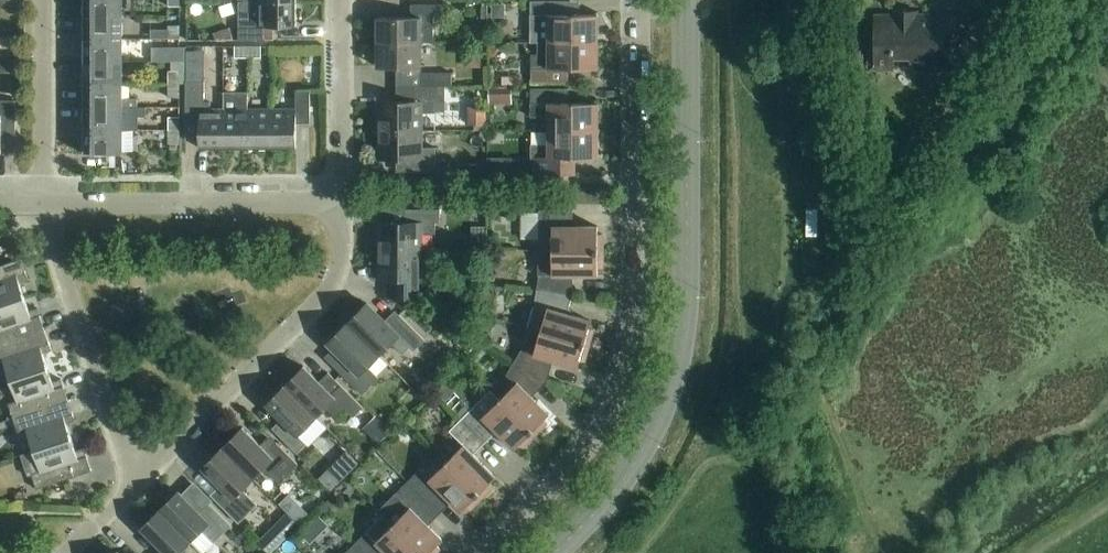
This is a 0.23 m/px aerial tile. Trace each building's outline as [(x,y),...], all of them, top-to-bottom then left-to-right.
[(83,16),(122,16),(122,0),(83,0),(83,16)] [(238,2),(238,41),(265,41),(265,27),(296,27),(296,2),(257,2),(244,2),(238,2)] [(531,28),(531,43),(548,43),(598,43),(598,15),(568,15),(568,2),(531,2),(531,28)] [(377,43),(421,43),(433,43),(433,18),(442,18),(442,5),(415,5),(415,18),(377,18),(377,43)] [(894,64),(894,59),(894,55),(905,55),(915,65),(931,65),(931,70),(952,70),(958,64),(958,36),(958,14),(919,14),(919,11),(905,12),(893,12),(893,16),(881,16),(875,22),(875,43),(869,43),(869,59),(869,64),(875,70),(888,70),(894,64)] [(83,16),(83,39),(122,39),(122,16),(83,16)] [(169,26),(169,39),(180,39),(180,26),(169,26)] [(472,42),(485,42),(485,26),(472,26),(472,42)] [(234,40),(230,28),(219,32),(222,40),(234,40)] [(83,39),(83,62),(122,62),(122,39),(83,39)] [(421,43),(377,43),(377,67),(421,67),(421,43)] [(598,43),(548,43),(548,55),(531,55),(531,84),(568,84),(568,70),(598,70),(598,43)] [(235,58),(248,58),(248,47),(235,47),(235,58)] [(248,47),(248,58),(261,58),(261,47),(248,47)] [(185,62),(185,48),(172,48),(169,52),(169,62),(185,62)] [(83,62),(83,85),(122,85),(122,62),(83,62)] [(187,69),(187,82),(188,82),(199,82),(204,82),(204,69),(187,69)] [(168,72),(168,85),(180,85),(180,72),(168,72)] [(421,73),(421,87),(440,87),(452,87),(452,73),(421,73)] [(199,148),(224,148),(224,110),(210,110),(210,103),(204,103),(204,82),(199,82),(188,82),(187,82),(186,82),(186,117),(200,117),(199,148)] [(83,85),(83,108),(138,108),(138,99),(122,99),(122,85),(83,85)] [(180,85),(168,85),(169,98),(180,98),(180,85)] [(377,102),(377,131),(422,131),(422,114),(436,114),(436,103),(440,103),(440,87),(421,87),(404,87),(404,102),(377,102)] [(489,104),(512,105),(512,89),(489,88),(489,104)] [(548,116),(548,131),(598,131),(598,104),(568,104),(568,90),(531,90),(531,117),(548,116)] [(296,110),(272,110),(272,148),(296,148),(296,117),(310,117),(310,91),(296,91),(296,110)] [(248,93),(224,93),(224,110),(224,148),(239,149),(247,152),(248,152),(248,110),(248,93)] [(1,154),(1,137),(16,137),(16,100),(0,100),(0,154),(1,154)] [(487,125),(487,107),(468,107),(468,125),(487,125)] [(83,108),(83,130),(122,130),(122,116),(138,116),(138,108),(83,108)] [(248,110),(248,152),(249,152),(257,148),(272,148),(272,110),(248,110)] [(169,118),(169,130),(181,130),(181,118),(169,118)] [(122,130),(83,130),(83,154),(122,154),(122,130)] [(181,130),(169,130),(169,144),(181,144),(181,130)] [(422,131),(377,131),(377,159),(404,159),(404,173),(435,173),(435,148),(422,148),(422,131)] [(598,131),(548,131),(548,145),(531,145),(531,175),(575,175),(575,158),(598,158),(598,131)] [(377,223),(377,251),(422,251),(422,234),(435,234),(436,223),(440,223),(440,210),(405,210),(405,223),(377,223)] [(552,240),(552,251),(603,251),(603,235),(598,235),(598,227),(573,227),(573,210),(539,210),(539,240),(552,240)] [(806,237),(818,237),(818,217),(818,210),(806,210),(806,237)] [(484,249),(484,233),(474,233),(474,249),(484,249)] [(422,251),(377,251),(377,280),(404,280),(404,298),(442,298),(442,280),(435,280),(435,269),(422,269),(422,251)] [(541,251),(541,263),(538,263),(538,276),(539,276),(537,290),(573,295),(573,276),(598,276),(598,268),(603,268),(603,251),(552,251),(541,251)] [(24,298),(20,284),(29,281),(21,259),(0,266),(0,306),(24,298)] [(486,278),(486,264),(476,265),(476,279),(486,278)] [(528,328),(541,331),(589,346),(594,330),(589,329),(591,321),(567,314),(573,295),(537,290),(536,299),(531,316),(528,328)] [(0,306),(0,345),(45,330),(38,309),(29,312),(24,298),(0,306)] [(367,304),(348,323),(379,355),(391,343),(403,354),(410,347),(414,351),(425,340),(399,315),(389,326),(367,304)] [(379,355),(348,323),(328,343),(350,365),(341,374),(362,395),(379,379),(367,367),(379,355)] [(10,380),(48,368),(43,354),(52,351),(45,330),(0,345),(0,361),(3,360),(10,380)] [(527,341),(514,362),(547,382),(553,361),(577,368),(580,360),(585,362),(589,346),(541,331),(537,344),(527,341)] [(510,390),(500,400),(536,436),(547,424),(544,420),(549,415),(532,397),(547,382),(514,362),(507,373),(500,381),(510,390)] [(355,417),(364,408),(328,373),(319,382),(304,367),(285,386),(316,417),(326,408),(338,420),(348,410),(355,417)] [(8,404),(13,418),(68,400),(61,379),(53,382),(48,368),(10,380),(17,401),(8,404)] [(445,401),(455,391),(446,382),(436,392),(445,401)] [(316,417),(285,386),(266,405),(281,420),(272,429),(297,454),(306,444),(298,436),(316,417)] [(490,390),(461,419),(485,443),(497,432),(515,449),(520,444),(524,447),(536,436),(500,400),(490,390)] [(21,455),(71,438),(67,424),(75,421),(68,400),(13,418),(18,433),(27,430),(34,450),(21,455)] [(391,432),(375,417),(363,429),(378,445),(391,432)] [(463,445),(446,462),(482,498),(494,487),(490,483),(496,477),(474,455),(485,443),(461,419),(449,431),(463,445)] [(243,428),(222,448),(254,479),(264,468),(280,484),(298,465),(277,443),(267,452),(243,428)] [(71,438),(21,455),(28,477),(32,475),(37,489),(92,471),(85,449),(76,452),(71,438)] [(254,479),(222,448),(202,468),(226,493),(217,502),(239,524),(258,505),(243,490),(254,479)] [(420,470),(408,482),(432,506),(444,494),(461,512),(467,506),(470,510),(482,498),(446,462),(429,479),(420,470)] [(340,481),(328,469),(319,479),(331,491),(340,481)] [(393,525),(421,552),(437,552),(441,549),(437,545),(442,540),(420,518),(432,506),(408,482),(389,501),(403,515),(393,525)] [(160,510),(191,541),(203,552),(204,552),(232,526),(210,504),(201,513),(179,491),(160,510)] [(301,507),(292,516),(299,523),(308,514),(301,507)] [(160,510),(141,529),(163,550),(160,552),(182,552),(181,552),(191,541),(160,510)] [(355,544),(363,552),(421,552),(393,525),(384,516),(367,533),(367,532),(355,544)] [(319,517),(313,523),(323,532),(329,526),(319,517)] [(243,531),(237,538),(243,544),(248,546),(253,541),(243,531)] [(269,532),(258,544),(268,552),(271,552),(280,543),(269,532)] [(346,552),(363,552),(355,544),(346,552)]
